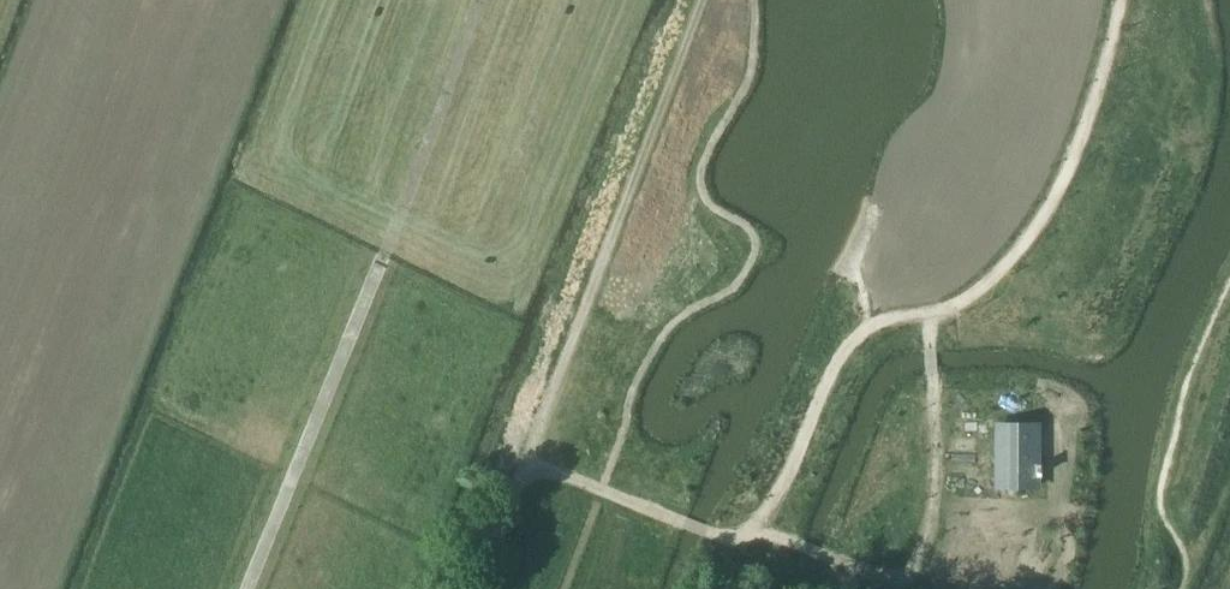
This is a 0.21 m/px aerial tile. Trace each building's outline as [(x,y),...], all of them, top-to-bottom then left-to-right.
[(1041,421),(997,422),(998,490),(1042,489),(1041,421)]
